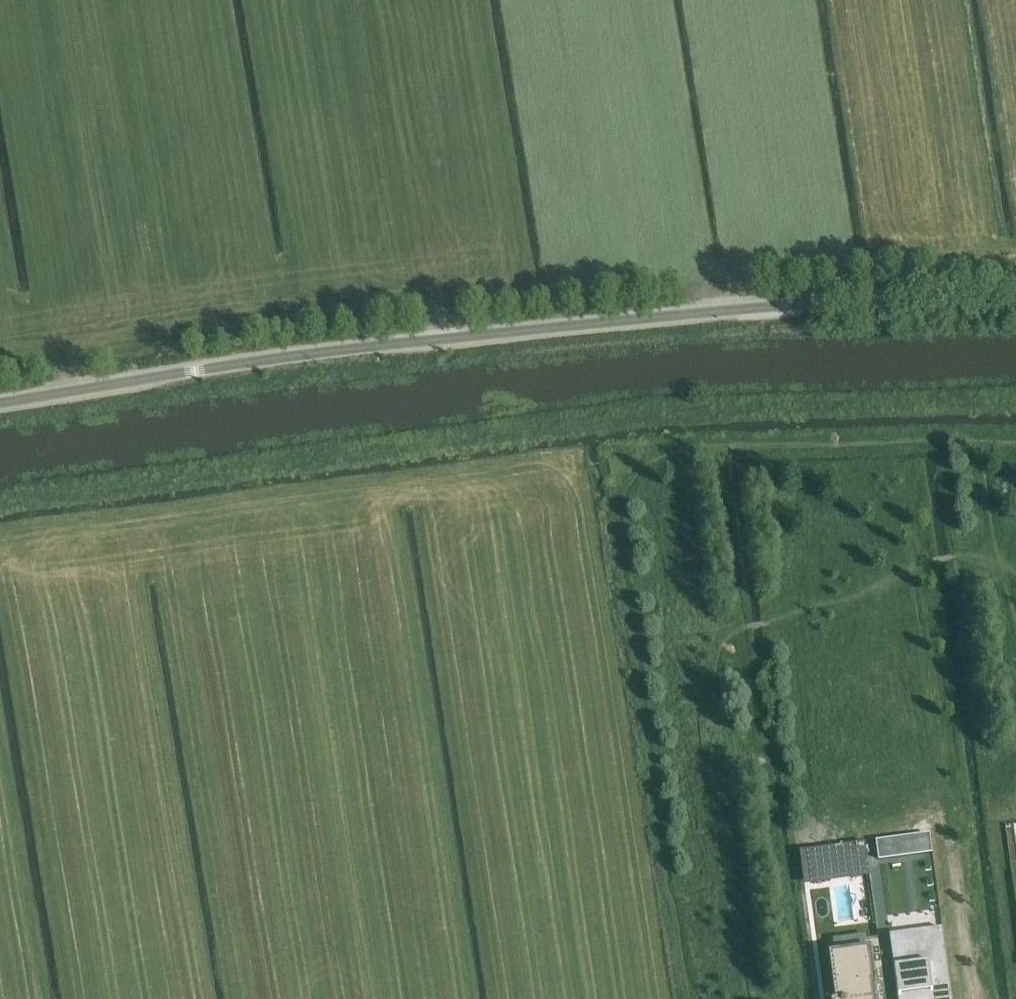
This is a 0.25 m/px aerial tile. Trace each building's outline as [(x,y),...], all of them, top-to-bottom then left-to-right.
[(865,843),(808,851),(812,882),(827,880),(826,872),(853,869),(854,877),(870,875),(865,843)] [(890,938),(899,998),(924,998),(923,990),(946,987),(939,944),(918,948),(916,934),(890,938)] [(829,956),(833,988),(842,987),(843,998),(886,998),(878,941),(864,943),(865,951),(829,956)]
